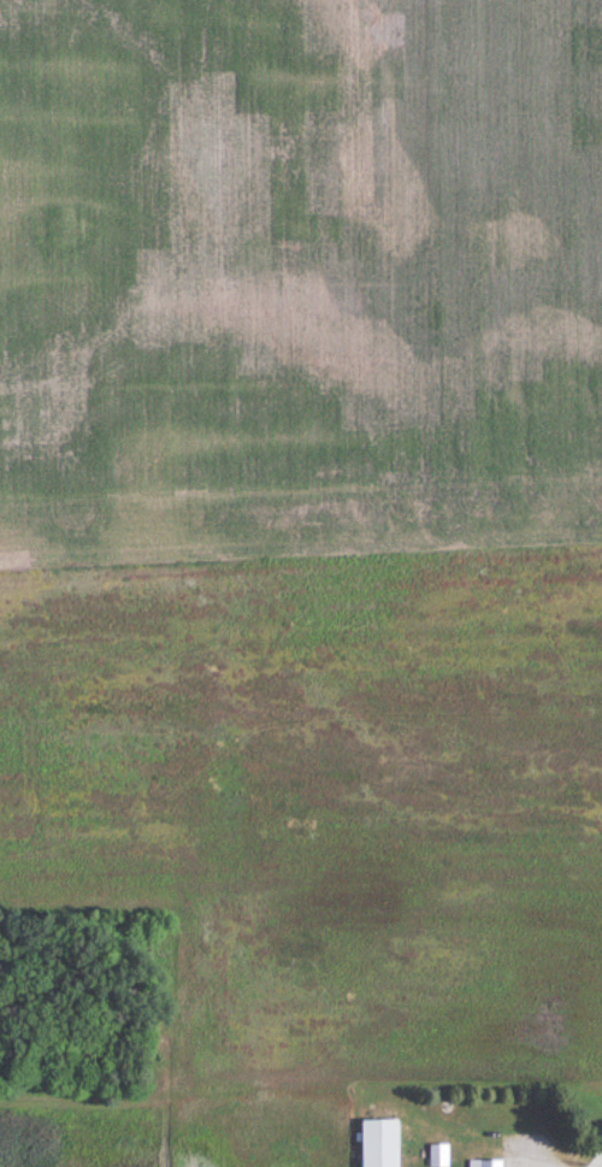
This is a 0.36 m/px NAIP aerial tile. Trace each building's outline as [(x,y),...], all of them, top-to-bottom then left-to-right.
[(359,1166),(396,1166),(396,1121),(359,1121),(359,1166)]
